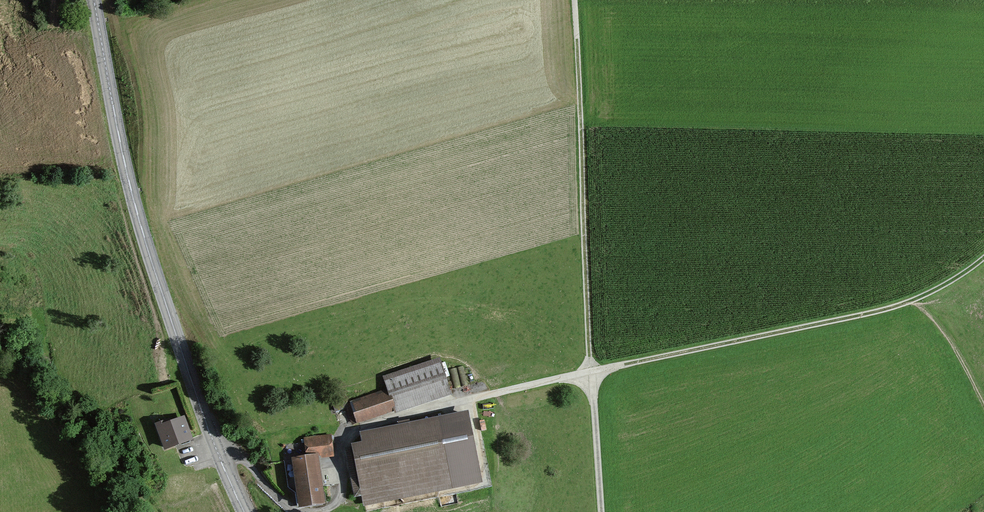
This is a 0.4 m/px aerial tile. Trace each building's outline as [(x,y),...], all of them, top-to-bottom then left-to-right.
[(455,395),(444,361),(387,380),(391,392),(352,404),(359,425),(455,395)] [(485,479),(473,415),(367,435),(368,442),(357,444),(367,502),(485,479)] [(187,420),(162,429),(171,452),(196,442),(187,420)] [(332,435),(306,440),(309,460),(299,462),(307,508),(331,504),(323,460),(336,457),(332,435)]
